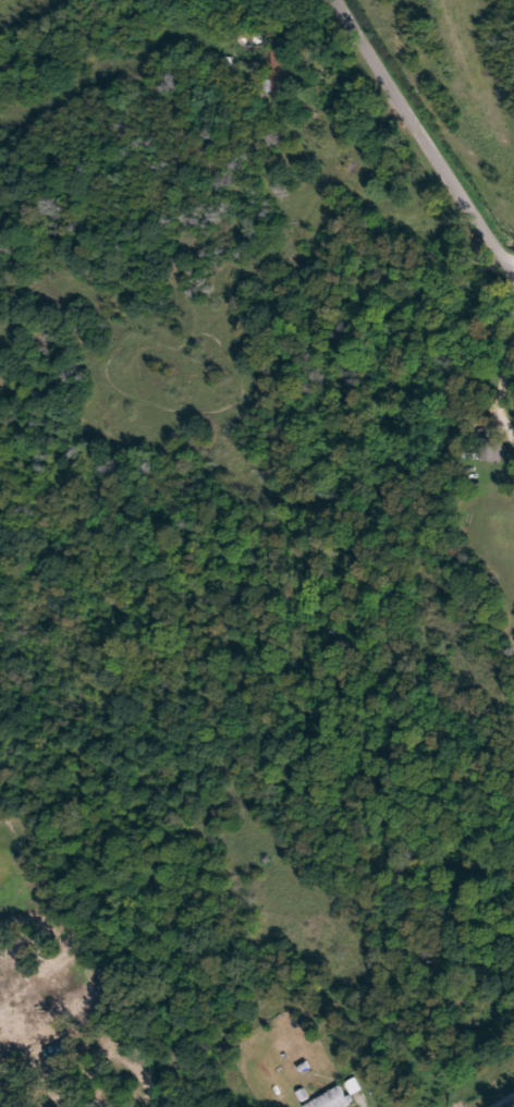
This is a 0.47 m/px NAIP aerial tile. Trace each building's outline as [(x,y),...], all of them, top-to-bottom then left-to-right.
[(292,50),(293,99),(270,99),(270,93),(264,93),(264,81),(272,81),(272,50),(292,50)] [(504,440),(503,461),(482,461),(482,439),(504,440)] [(363,1090),(356,1078),(345,1083),(352,1096),(363,1090)] [(357,1100),(346,1106),(308,1106),(306,1104),(317,1098),(314,1094),(327,1086),(330,1091),(346,1082),(357,1100)]
